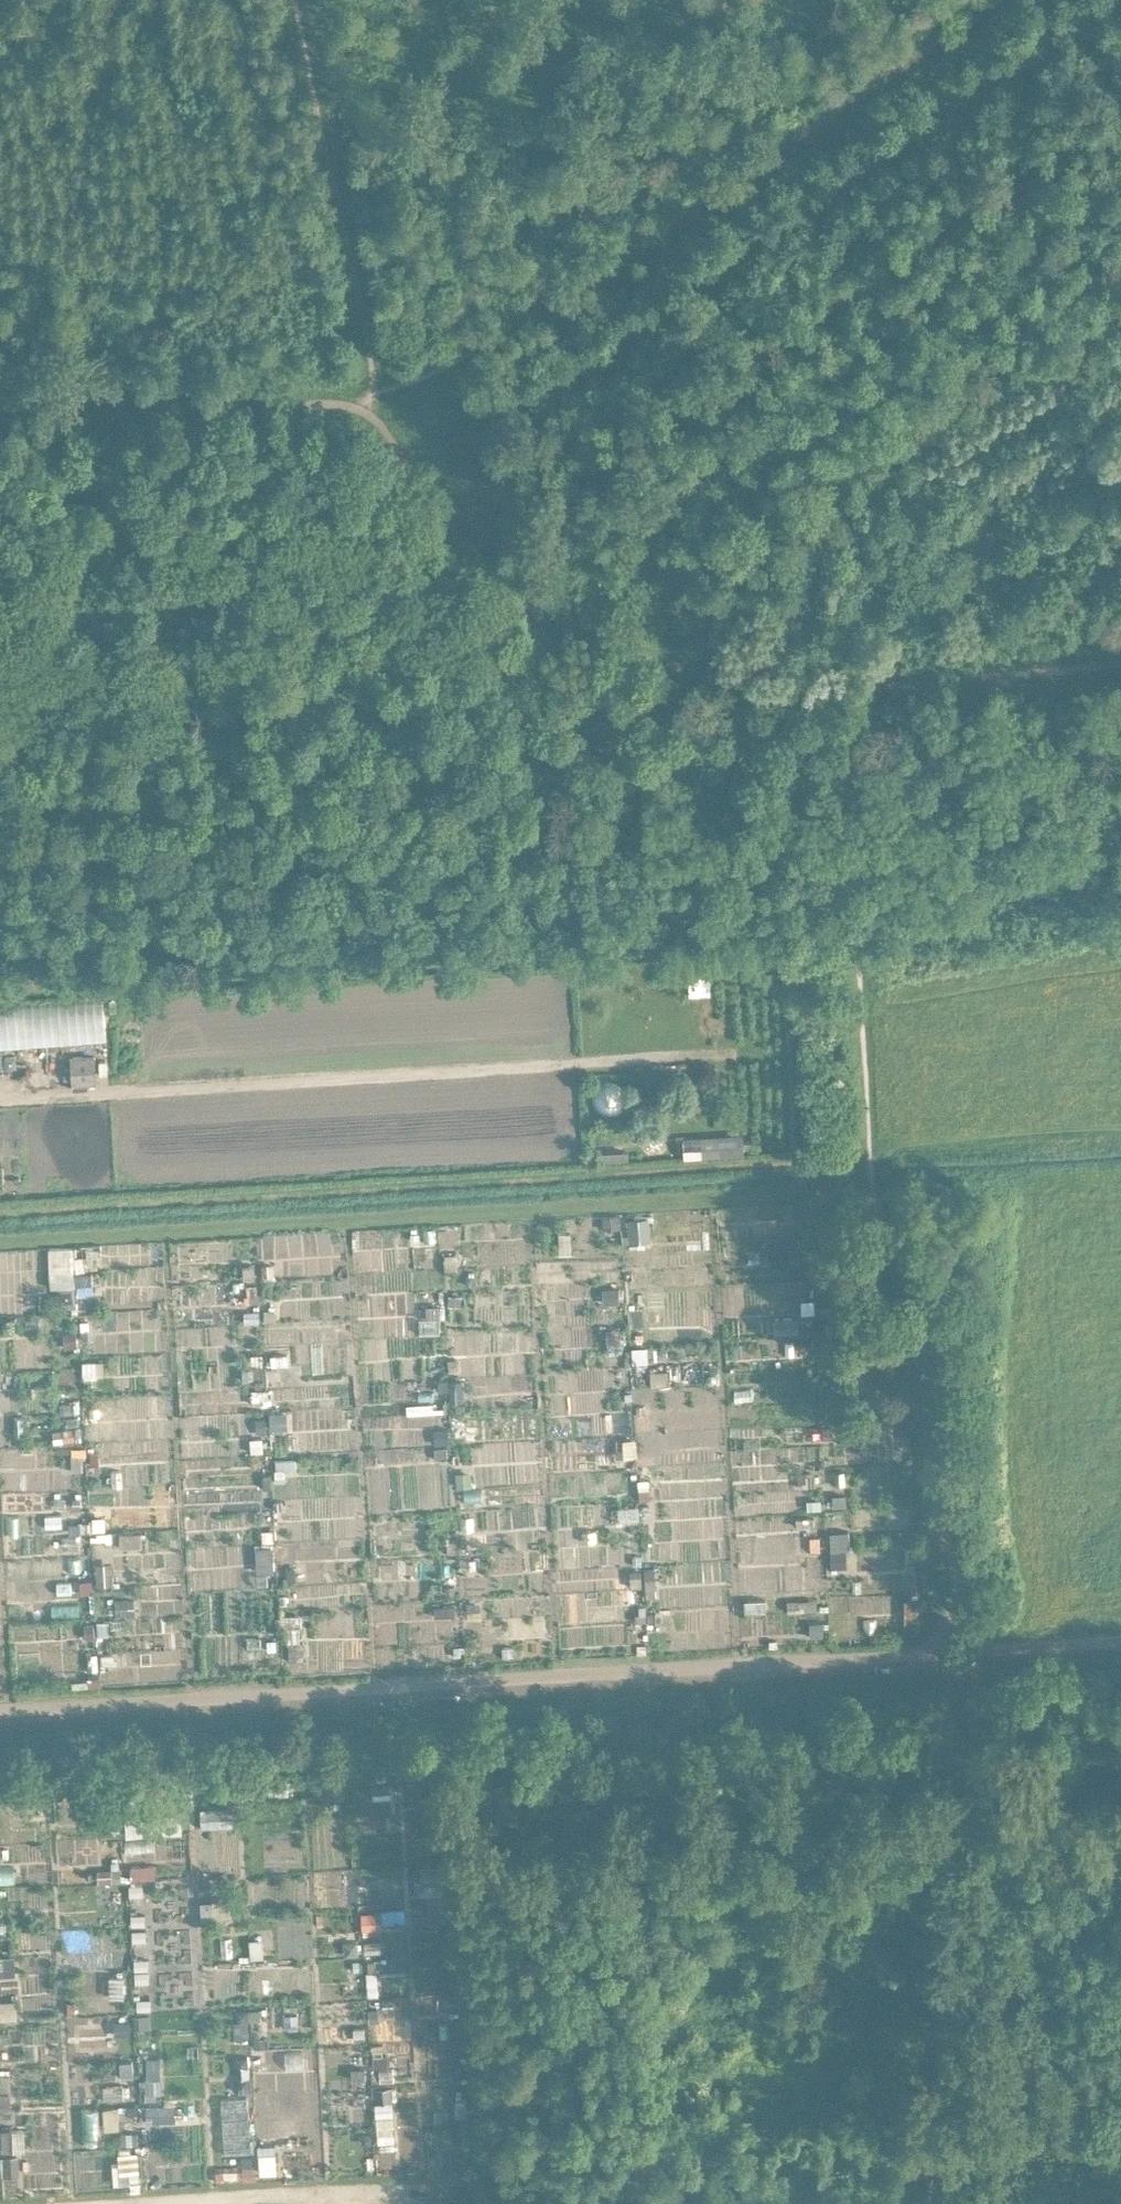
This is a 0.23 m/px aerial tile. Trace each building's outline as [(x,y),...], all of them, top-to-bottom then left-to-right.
[(77,1069),(78,1098),(104,1097),(103,1068),(77,1069)]
